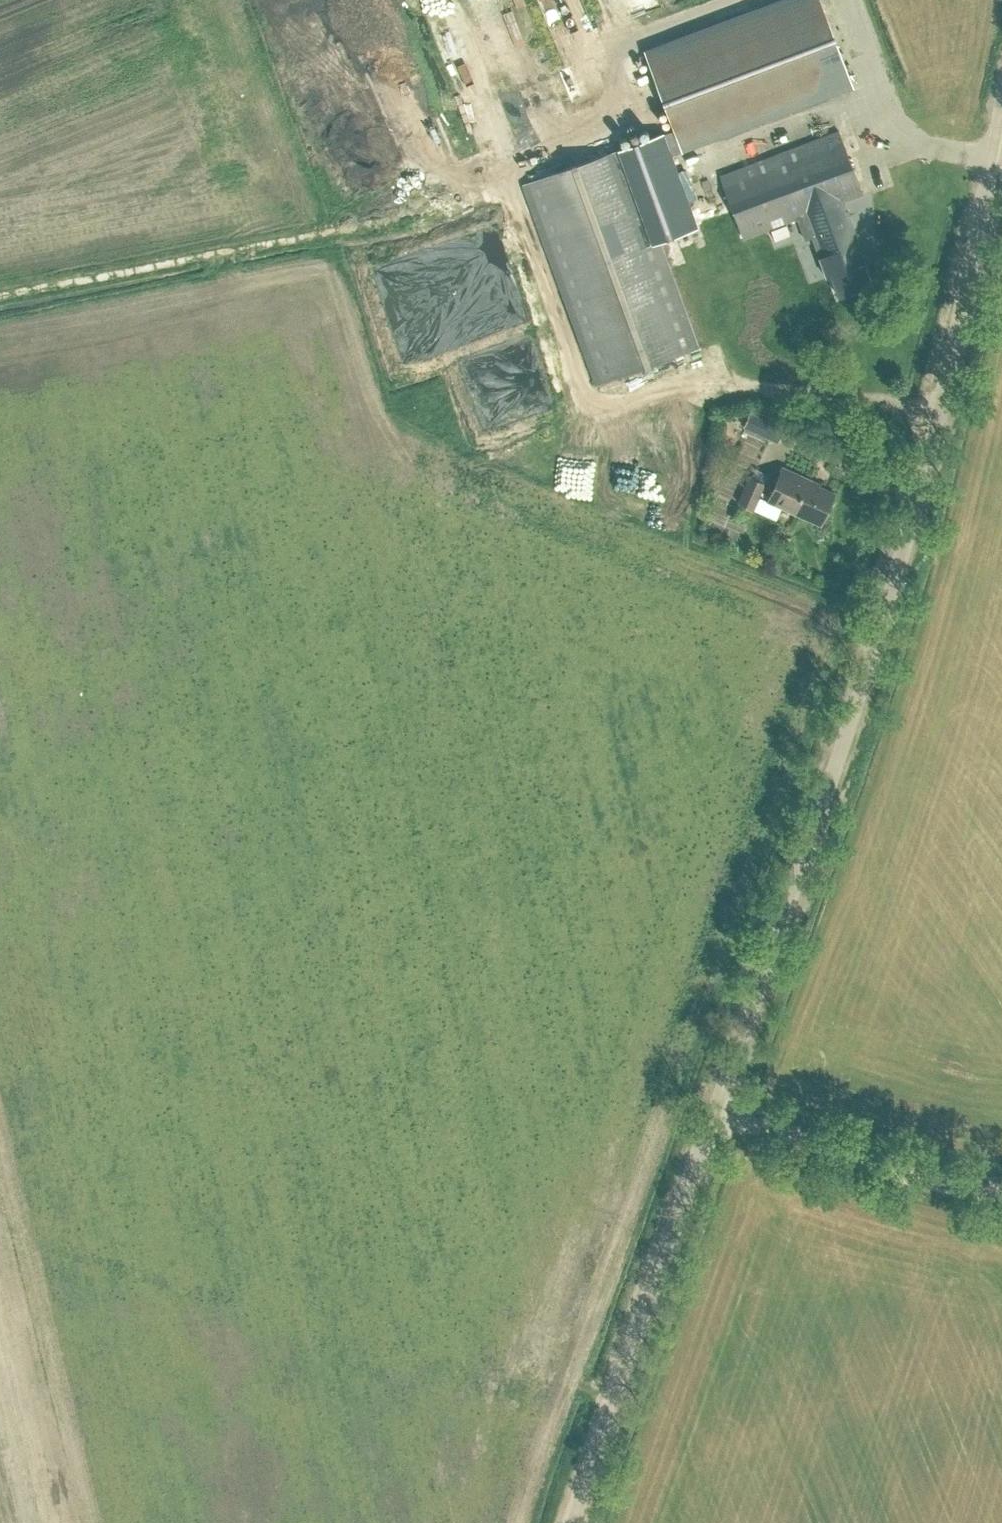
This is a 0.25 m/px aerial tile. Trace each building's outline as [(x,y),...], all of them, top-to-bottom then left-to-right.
[(644,49),(668,115),(673,128),(682,150),(685,149),(849,88),(853,86),(820,0),(776,0),(647,48),(644,49)] [(726,244),(727,243),(805,213),(813,234),(810,235),(818,256),(820,257),(818,261),(822,270),(827,272),(828,274),(831,272),(840,294),(871,282),(863,261),(867,260),(844,199),(863,192),(838,128),(721,173),(734,207),(722,212),(719,204),(696,212),(712,254),(727,248),(726,244)] [(628,145),(523,183),(596,383),(698,346),(659,240),(697,226),(688,201),(677,171),(673,161),(671,154),(662,132),(628,145)] [(475,384),(485,413),(533,397),(522,365),(508,370),(502,350),(459,364),(467,387),(475,384)] [(723,417),(721,428),(722,429),(732,430),(734,419),(724,417),(723,417)] [(820,525),(834,494),(808,482),(809,480),(784,469),(769,502),(820,525)] [(752,507),(763,482),(751,476),(740,501),(752,507)]
